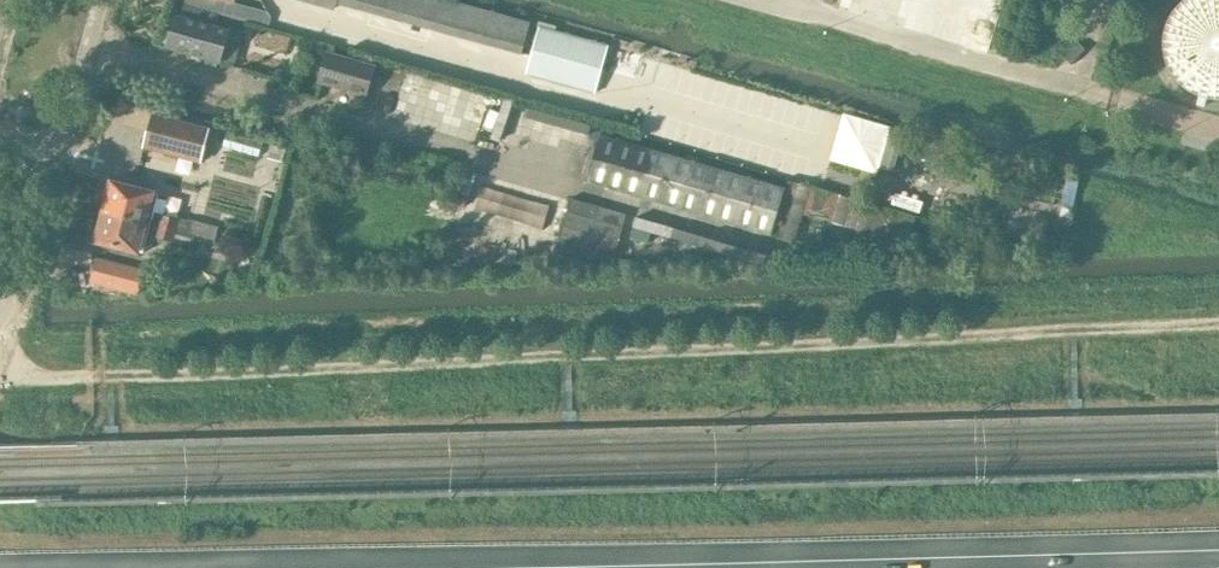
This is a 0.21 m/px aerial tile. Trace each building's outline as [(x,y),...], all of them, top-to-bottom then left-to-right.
[(334,7),(336,2),(522,53),(530,23),(445,0),(308,0),(334,7)] [(1182,2),(1178,6),(1175,10),(1172,14),(1169,18),(1167,23),(1165,28),(1164,33),(1163,38),(1163,43),(1163,48),(1164,53),(1165,58),(1167,63),(1169,68),(1172,73),(1175,77),(1178,81),(1182,84),(1186,88),(1190,90),(1194,93),(1199,95),(1204,96),(1209,98),(1214,98),(1218,98),(1218,0),(1184,0),(1182,2)] [(167,29),(163,43),(167,44),(167,46),(206,58),(205,63),(217,66),(219,61),(220,60),(228,31),(210,26),(182,18),(176,16),(171,30),(167,29)] [(526,73),(596,93),(609,46),(539,27),(526,73)] [(374,66),(327,53),(319,81),(366,94),(374,66)] [(204,129),(150,113),(140,146),(195,162),(204,129)] [(785,188),(600,134),(586,181),(771,235),(785,188)] [(153,192),(111,181),(104,211),(146,222),(153,192)] [(555,256),(612,271),(628,212),(571,197),(555,256)] [(138,252),(146,222),(104,211),(96,241),(138,252)] [(177,230),(180,219),(163,215),(160,225),(177,230)] [(177,230),(160,225),(157,236),(174,240),(177,230)]
